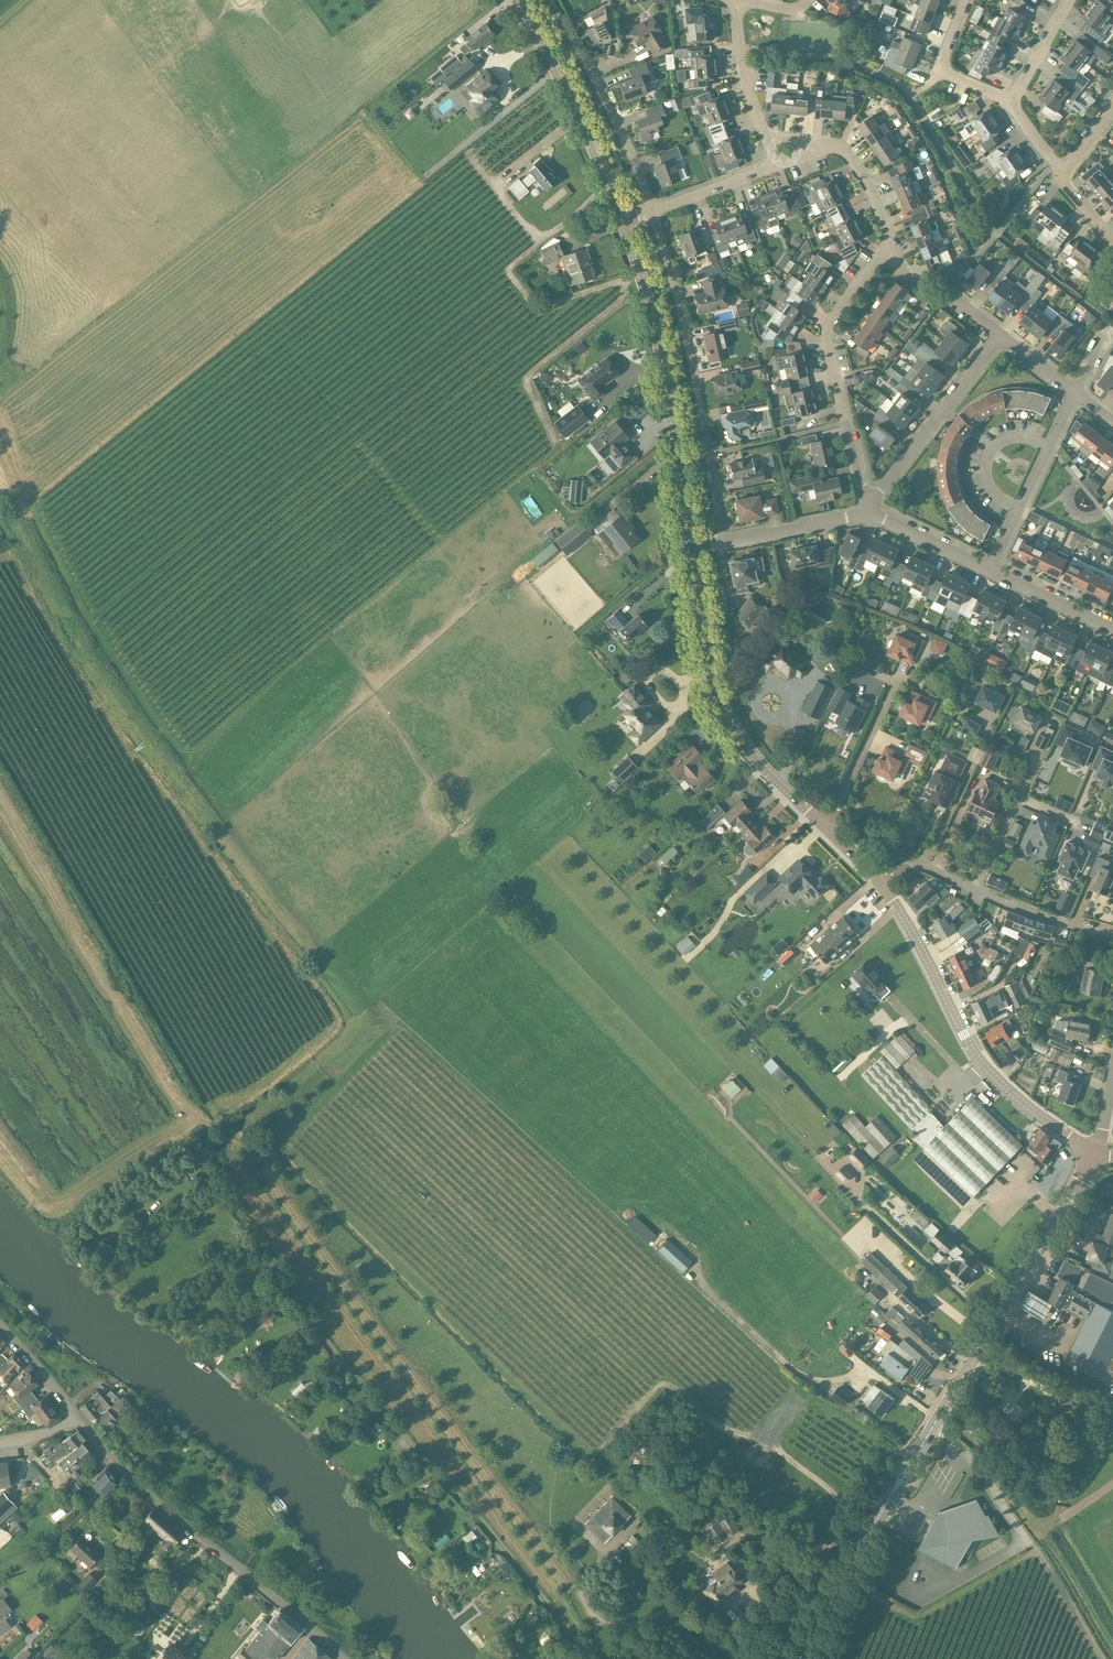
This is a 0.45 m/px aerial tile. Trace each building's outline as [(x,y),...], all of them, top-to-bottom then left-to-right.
[(616,24),(613,6),(612,0),(610,1),(611,6),(605,7),(590,15),(595,25),(587,29),(593,41),(598,39),(600,41),(611,40),(610,33),(611,32),(608,26),(616,24)] [(828,1),(831,2),(828,11),(852,19),(855,10),(846,7),(849,0),(828,0),(828,1)] [(920,5),(936,12),(941,0),(940,0),(922,0),(920,5)] [(1004,18),(1022,29),(1028,18),(1017,12),(1020,7),(1009,0),(1005,7),(1009,9),(1004,18)] [(1090,8),(1111,25),(1112,26),(1112,2),(1112,1),(1108,7),(1099,0),(1097,0),(1090,8)] [(916,16),(931,22),(936,12),(920,5),(915,4),(911,14),(916,16)] [(985,9),(979,5),(970,21),(976,24),(985,9)] [(697,40),(714,38),(711,14),(702,15),(701,7),(685,9),(687,23),(695,22),(697,40)] [(1090,8),(1083,18),(1093,26),(1088,33),(1101,43),(1106,36),(1104,34),(1107,30),(1111,25),(1090,8)] [(899,18),(883,11),(879,20),(880,20),(886,23),(895,26),(899,18)] [(906,18),(914,21),(911,27),(927,34),(931,22),(916,16),(911,14),(908,13),(906,18)] [(629,30),(634,38),(633,40),(635,44),(638,44),(639,46),(647,41),(654,53),(668,45),(661,33),(662,32),(652,16),(629,30)] [(1003,39),(1006,41),(1009,35),(1017,39),(1022,29),(1004,18),(1000,16),(994,27),(994,28),(991,33),(1003,39)] [(876,30),(873,38),(879,41),(884,29),(889,31),(892,25),(886,23),(880,20),(876,30)] [(476,49),(494,34),(485,24),(467,38),(469,41),(465,44),(470,50),(474,47),(476,49)] [(982,48),(982,49),(1005,61),(1010,50),(1000,45),(1003,39),(991,33),(988,39),(987,39),(982,48)] [(904,37),(902,44),(893,40),(891,46),(917,57),(922,44),(904,37)] [(1076,39),(1068,48),(1086,62),(1093,53),(1107,64),(1112,57),(1089,38),(1084,45),(1076,39)] [(686,58),(694,57),(695,68),(717,66),(715,54),(712,54),(711,45),(685,48),(686,56),(686,58)] [(917,57),(891,46),(889,52),(887,59),(886,58),(883,64),(894,69),(896,63),(912,69),(917,57)] [(685,48),(674,49),(675,57),(686,56),(685,48)] [(1068,48),(1061,58),(1069,64),(1072,66),(1068,71),(1065,74),(1084,89),(1090,80),(1084,75),(1086,72),(1081,68),(1085,62),(1086,62),(1068,48)] [(988,76),(993,68),(999,72),(1005,61),(982,49),(972,67),(988,76)] [(866,57),(874,60),(877,53),(868,50),(866,57)] [(675,68),(674,54),(666,55),(668,69),(675,68)] [(456,55),(440,68),(446,76),(462,63),(456,55)] [(463,64),(468,59),(465,55),(459,60),(462,63),(463,64)] [(444,81),(451,90),(477,69),(470,60),(444,81)] [(629,69),(632,78),(619,83),(625,99),(638,95),(639,96),(648,93),(645,85),(653,82),(646,63),(629,69)] [(717,66),(695,68),(696,80),(690,80),(691,87),(707,85),(706,79),(718,78),(717,66)] [(776,69),(770,68),(770,70),(768,80),(768,87),(774,87),(776,69)] [(434,75),(439,81),(446,76),(441,70),(434,75)] [(684,70),(676,70),(678,81),(685,81),(684,70)] [(469,101),(479,115),(498,100),(490,90),(498,84),(487,71),(467,87),(474,97),(469,101)] [(1104,78),(1100,83),(1105,87),(1109,82),(1104,78)] [(1054,79),(1047,88),(1064,102),(1070,106),(1081,92),(1068,82),(1065,87),(1054,79)] [(772,111),(784,112),(787,89),(774,87),(768,87),(766,101),(773,102),(772,111)] [(816,101),(816,109),(822,110),(821,116),(834,118),(836,95),(829,95),(825,94),(825,90),(825,88),(819,88),(818,88),(816,101)] [(1047,88),(1039,98),(1047,104),(1050,106),(1044,113),(1057,124),(1063,116),(1057,111),(1064,102),(1047,88)] [(799,90),(787,89),(784,112),(796,113),(799,90)] [(808,115),(810,98),(803,97),(804,90),(799,90),(796,113),(808,115)] [(690,106),(690,93),(679,93),(679,99),(683,99),(683,106),(690,106)] [(694,99),(696,105),(700,116),(707,114),(707,113),(727,106),(723,95),(711,99),(709,93),(694,99)] [(846,119),(847,110),(854,111),(856,94),(848,93),(847,97),(836,95),(834,118),(846,119)] [(678,98),(671,100),(674,111),(682,108),(678,98)] [(657,125),(667,121),(661,105),(646,110),(649,117),(637,121),(640,127),(637,128),(642,141),(652,138),(650,133),(658,130),(657,125)] [(898,105),(893,109),(896,114),(901,110),(898,105)] [(707,135),(722,130),(719,122),(731,117),(727,106),(707,113),(707,114),(711,124),(704,127),(707,135)] [(957,116),(961,122),(961,121),(968,117),(960,106),(952,111),(948,114),(951,120),(957,116)] [(971,136),(978,132),(996,119),(989,109),(978,117),(972,114),(968,117),(961,121),(971,136)] [(901,110),(896,114),(900,119),(905,116),(901,110)] [(865,135),(879,126),(872,115),(858,125),(865,135)] [(1000,141),(995,135),(1003,129),(996,119),(978,132),(982,138),(976,143),(983,153),(1000,141)] [(911,125),(906,128),(910,133),(914,130),(911,125)] [(879,126),(865,135),(872,145),(886,135),(879,126)] [(722,130),(707,135),(711,145),(718,142),(722,153),(742,145),(738,134),(726,138),(722,130)] [(913,139),(918,136),(914,130),(910,133),(913,139)] [(886,135),(872,145),(879,155),(893,145),(886,135)] [(742,145),(722,153),(726,163),(719,166),(721,172),(736,167),(734,161),(746,156),(742,145)] [(893,145),(879,155),(886,165),(900,155),(893,145)] [(662,163),(655,166),(662,186),(680,179),(686,176),(687,175),(686,172),(685,171),(683,167),(676,170),(673,161),(682,158),(678,146),(658,153),(662,163)] [(952,151),(964,167),(970,162),(959,146),(952,151)] [(993,167),(999,162),(1004,169),(1022,156),(1015,146),(1005,153),(997,149),(986,157),(993,167)] [(1020,181),(1019,173),(1029,166),(1022,156),(1004,169),(1008,175),(1002,179),(1009,189),(1020,181)] [(529,171),(530,173),(521,181),(518,178),(508,187),(510,188),(506,191),(515,201),(518,199),(519,199),(529,191),(526,187),(536,179),(545,191),(552,185),(560,178),(552,168),(551,170),(540,157),(533,163),(535,166),(529,171)] [(897,165),(900,174),(892,177),(896,189),(912,182),(918,179),(910,160),(897,165)] [(1090,169),(1094,174),(1086,181),(1094,190),(1110,176),(1103,168),(1105,167),(1100,161),(1090,169)] [(933,183),(940,180),(937,172),(932,174),(933,177),(931,178),(933,183)] [(1094,190),(1102,199),(1112,190),(1112,180),(1110,176),(1094,190)] [(815,190),(820,199),(820,200),(840,189),(834,179),(827,183),(824,177),(807,185),(811,192),(815,190)] [(912,182),(896,189),(901,200),(917,193),(912,182)] [(798,187),(791,190),(794,196),(801,193),(798,187)] [(794,198),(785,202),(780,189),(768,193),(776,215),(784,212),(786,219),(800,214),(794,198)] [(838,204),(845,200),(840,189),(820,200),(820,199),(815,202),(825,220),(842,211),(838,204)] [(1102,199),(1110,208),(1112,206),(1112,190),(1102,199)] [(779,224),(776,215),(768,193),(755,198),(758,208),(753,210),(759,229),(769,225),(770,227),(779,224)] [(917,193),(901,200),(906,211),(910,209),(913,217),(926,211),(923,205),(923,204),(921,205),(917,193)] [(997,214),(1004,209),(997,199),(991,204),(997,214)] [(1041,222),(1045,226),(1047,227),(1060,210),(1051,202),(1043,212),(1036,207),(1025,221),(1035,229),(1041,222)] [(1064,224),(1070,217),(1060,210),(1047,227),(1045,226),(1040,233),(1059,247),(1072,230),(1064,224)] [(853,215),(846,219),(842,211),(825,220),(828,227),(826,228),(832,240),(859,226),(853,215)] [(915,225),(912,226),(916,237),(939,228),(936,221),(932,223),(930,216),(928,217),(926,211),(913,217),(916,224),(915,225)] [(749,220),(743,223),(740,213),(727,218),(735,240),(738,247),(746,243),(756,239),(749,220)] [(729,248),(727,243),(735,240),(727,218),(714,222),(718,232),(712,234),(719,252),(729,248)] [(853,242),(864,237),(859,226),(832,240),(838,251),(840,249),(844,257),(844,256),(848,265),(858,252),(853,242)] [(916,237),(921,248),(936,242),(943,239),(939,228),(916,237)] [(695,235),(693,230),(679,235),(685,250),(682,251),(687,264),(696,260),(694,254),(707,249),(701,233),(695,235)] [(790,243),(798,248),(803,239),(796,234),(790,243)] [(1079,262),(1093,244),(1084,237),(1079,242),(1073,238),(1060,255),(1066,260),(1069,255),(1078,262),(1079,262)] [(936,242),(921,248),(931,273),(946,266),(938,247),(946,244),(944,238),(943,239),(936,242)] [(560,242),(539,249),(546,266),(562,258),(567,274),(566,275),(569,285),(594,277),(584,249),(565,256),(560,242)] [(1093,262),(1102,251),(1093,244),(1079,262),(1078,262),(1075,266),(1089,277),(1098,265),(1093,262)] [(719,264),(714,251),(708,253),(713,266),(719,264)] [(812,261),(805,271),(809,273),(827,286),(834,276),(823,268),(827,263),(816,255),(812,261)] [(794,263),(789,259),(785,265),(783,269),(787,272),(794,263)] [(963,274),(968,278),(967,281),(977,289),(988,275),(993,279),(1002,269),(1006,264),(1000,259),(992,269),(987,264),(985,267),(980,263),(975,270),(971,267),(963,274)] [(988,297),(998,305),(1012,288),(1015,284),(1005,276),(1007,273),(1002,269),(993,279),(999,284),(988,297)] [(802,283),(820,295),(827,286),(809,273),(802,283)] [(718,277),(703,281),(706,292),(695,295),(699,313),(727,307),(723,288),(721,289),(718,277)] [(792,289),(788,295),(799,303),(803,297),(814,305),(814,304),(816,305),(821,298),(819,297),(820,295),(802,283),(798,280),(792,289)] [(889,291),(903,301),(910,291),(896,281),(889,291)] [(1015,284),(1012,288),(998,305),(1009,313),(1019,300),(1024,304),(1033,293),(1028,289),(1028,288),(1018,281),(1015,284)] [(1030,329),(1043,312),(1039,308),(1041,306),(1035,302),(1042,292),(1037,288),(1033,293),(1024,304),(1030,308),(1019,321),(1030,329)] [(882,301),(896,311),(903,301),(889,291),(882,301)] [(785,293),(775,307),(777,309),(782,312),(781,312),(784,314),(799,325),(806,315),(795,308),(799,303),(788,295),(785,293)] [(762,298),(756,306),(760,309),(766,301),(762,298)] [(875,311),(889,321),(896,311),(882,301),(875,311)] [(749,310),(747,302),(739,304),(740,312),(749,310)] [(924,309),(923,308),(920,313),(925,317),(928,312),(930,309),(926,306),(924,309)] [(777,334),(782,327),(793,335),(799,325),(781,312),(782,312),(777,309),(765,325),(777,334)] [(868,320),(882,330),(889,321),(875,311),(868,320)] [(1043,312),(1030,329),(1040,337),(1050,324),(1056,328),(1064,317),(1059,313),(1053,320),(1043,312)] [(916,318),(921,321),(925,317),(920,313),(916,318)] [(1070,333),(1072,330),(1076,325),(1064,317),(1056,328),(1061,332),(1051,346),(1061,354),(1075,336),(1070,333)] [(710,361),(728,357),(723,331),(737,328),(735,319),(718,323),(719,331),(704,335),(710,361)] [(948,319),(944,325),(940,330),(947,336),(943,340),(961,354),(969,344),(955,333),(959,328),(948,319)] [(861,330),(875,340),(882,330),(868,320),(861,330)] [(913,330),(909,327),(905,332),(910,336),(913,330)] [(875,340),(861,330),(854,340),(868,350),(875,340)] [(902,337),(906,341),(910,336),(905,332),(902,337)] [(757,347),(766,347),(767,340),(758,339),(757,347)] [(919,347),(935,359),(939,354),(953,364),(961,354),(943,340),(935,351),(923,341),(919,347)] [(861,345),(857,351),(866,357),(869,353),(868,350),(861,345)] [(899,349),(895,346),(891,351),(895,354),(899,349)] [(918,358),(912,366),(919,372),(936,385),(944,375),(931,365),(935,359),(919,347),(913,354),(918,358)] [(778,369),(785,368),(806,363),(803,351),(789,354),(787,348),(773,351),(778,369)] [(887,356),(891,359),(895,354),(891,351),(887,356)] [(1106,372),(1098,382),(1108,391),(1112,385),(1112,355),(1111,354),(1103,369),(1106,372)] [(578,380),(594,400),(607,390),(604,385),(619,374),(617,372),(619,371),(614,364),(612,365),(606,358),(578,380)] [(759,359),(739,363),(741,372),(761,368),(759,359)] [(785,368),(787,379),(776,381),(778,388),(796,384),(795,378),(809,374),(806,363),(785,368)] [(912,366),(904,376),(900,382),(911,390),(915,385),(928,395),(936,385),(919,372),(912,366)] [(741,391),(737,371),(713,377),(718,396),(741,391)] [(902,393),(895,403),(912,416),(913,416),(915,417),(921,409),(919,408),(920,406),(906,396),(911,390),(900,382),(895,388),(902,393)] [(812,387),(798,391),(796,384),(778,388),(778,391),(782,390),(786,406),(793,404),(815,399),(812,387)] [(983,540),(986,536),(991,524),(980,517),(971,508),(964,497),(959,485),(956,473),(957,460),(960,448),(965,436),(973,426),(983,418),(994,412),(1006,408),(1019,407),(1032,409),(1044,413),(1052,397),(1036,391),(1020,389),(1003,390),(987,395),(972,403),(960,413),(950,427),(942,442),(939,458),(938,474),(941,491),(948,506),(957,520),(969,531),(983,540)] [(748,422),(754,420),(752,409),(768,406),(767,398),(729,405),(731,412),(720,414),(723,426),(725,426),(728,438),(732,440),(740,439),(742,436),(742,434),(750,433),(748,422)] [(876,413),(875,413),(886,422),(891,416),(904,427),(912,416),(895,403),(887,398),(876,413)] [(815,399),(793,404),(796,416),(818,411),(815,399)] [(555,423),(566,437),(588,420),(577,406),(555,423)] [(886,422),(875,413),(871,419),(876,422),(871,428),(874,430),(870,435),(888,448),(896,438),(882,427),(886,422)] [(794,416),(780,419),(782,426),(795,423),(794,416)] [(1071,430),(1073,432),(1075,434),(1073,436),(1083,444),(1095,429),(1085,421),(1083,424),(1076,419),(1071,430)] [(591,441),(605,457),(610,453),(621,466),(634,456),(623,442),(628,438),(615,422),(591,441)] [(1095,429),(1083,444),(1092,451),(1104,436),(1095,429)] [(800,437),(801,442),(802,445),(811,443),(817,467),(834,463),(828,438),(817,441),(815,434),(800,437)] [(1112,444),(1112,443),(1104,436),(1092,451),(1102,458),(1112,444)] [(1102,458),(1112,466),(1112,464),(1112,444),(1102,458)] [(1061,445),(1058,452),(1062,457),(1067,463),(1072,458),(1061,445)] [(733,480),(742,478),(743,485),(765,481),(763,473),(755,475),(752,459),(729,463),(733,480)] [(1075,472),(1079,469),(1074,463),(1070,467),(1075,472)] [(1079,478),(1084,474),(1079,469),(1075,472),(1079,478)] [(819,473),(787,481),(790,493),(801,490),(801,491),(814,488),(817,500),(827,498),(827,499),(840,496),(840,495),(841,494),(837,477),(821,481),(819,473)] [(581,502),(582,479),(570,479),(569,502),(581,502)] [(1092,484),(1087,487),(1092,493),(1096,490),(1092,484)] [(1096,490),(1092,493),(1097,498),(1101,495),(1096,490)] [(762,516),(778,513),(775,499),(759,502),(758,496),(736,500),(739,521),(762,517),(762,516)] [(1105,508),(1109,514),(1112,511),(1112,510),(1109,505),(1105,508)] [(617,556),(620,553),(639,538),(633,531),(629,525),(632,523),(618,506),(608,514),(613,521),(598,533),(617,556)] [(783,509),(785,518),(792,517),(790,508),(783,509)] [(1044,525),(1047,518),(1032,510),(1028,518),(1044,525)] [(567,555),(592,535),(580,519),(555,540),(567,555)] [(1052,520),(1049,525),(1056,528),(1058,523),(1052,520)] [(1058,523),(1056,528),(1062,531),(1065,526),(1058,523)] [(544,533),(550,541),(560,533),(556,528),(551,531),(550,529),(544,533)] [(1076,531),(1073,536),(1080,539),(1082,534),(1076,531)] [(860,557),(854,554),(861,538),(849,533),(840,553),(845,555),(844,558),(850,561),(848,566),(854,569),(855,568),(860,557)] [(1082,534),(1080,539),(1086,542),(1088,538),(1088,537),(1082,534)] [(1024,539),(1019,536),(1013,549),(1018,551),(1016,556),(1027,561),(1038,538),(1038,537),(1037,539),(1034,538),(1031,539),(1030,542),(1024,539)] [(879,564),(888,544),(876,538),(867,558),(861,555),(860,557),(855,568),(861,571),(867,558),(879,564)] [(1038,538),(1027,561),(1038,566),(1046,549),(1045,549),(1048,542),(1038,538)] [(552,542),(532,559),(538,566),(558,549),(552,542)] [(1100,543),(1097,548),(1104,551),(1106,546),(1100,543)] [(880,574),(886,577),(883,583),(890,587),(893,581),(893,580),(899,568),(893,565),(900,550),(888,544),(879,564),(884,566),(880,574)] [(794,567),(797,566),(799,567),(801,567),(803,567),(803,565),(820,562),(820,566),(832,564),(833,547),(818,551),(817,545),(791,551),(794,567)] [(1106,546),(1104,551),(1110,554),(1112,549),(1106,546)] [(1046,549),(1038,566),(1048,571),(1057,554),(1056,554),(1046,549)] [(1068,559),(1067,559),(1069,556),(1058,550),(1056,554),(1057,554),(1048,571),(1060,576),(1068,559)] [(893,580),(893,581),(899,584),(903,576),(914,581),(924,561),(912,555),(905,571),(899,568),(893,580)] [(1075,584),(1083,567),(1085,562),(1074,556),(1071,561),(1072,561),(1064,578),(1075,584)] [(754,571),(763,569),(761,558),(752,560),(752,559),(737,561),(737,560),(729,562),(731,571),(732,570),(734,585),(736,584),(737,593),(748,591),(746,582),(756,580),(754,571)] [(911,586),(923,592),(922,595),(928,598),(935,585),(928,582),(936,567),(924,561),(914,581),(911,586)] [(1083,567),(1075,584),(1086,589),(1096,567),(1085,562),(1083,567)] [(1096,567),(1086,589),(1096,594),(1107,572),(1096,567)] [(950,598),(961,576),(954,573),(953,575),(948,572),(941,588),(935,585),(928,598),(935,601),(946,606),(950,598)] [(1111,592),(1112,587),(1112,575),(1107,572),(1096,594),(1107,599),(1111,592)] [(964,615),(970,602),(964,599),(971,584),(967,581),(968,579),(961,576),(950,598),(946,606),(958,612),(964,615)] [(970,602),(964,615),(971,618),(973,612),(979,615),(981,613),(986,615),(995,595),(984,590),(976,605),(970,602)] [(1000,632),(1006,619),(1000,616),(1007,601),(995,595),(986,615),(997,621),(994,629),(1000,632)] [(749,628),(764,606),(751,597),(735,618),(749,628)] [(896,616),(900,608),(885,601),(882,609),(896,616)] [(1006,619),(1000,632),(1006,635),(1009,630),(1015,633),(1016,630),(1022,632),(1031,612),(1020,607),(1012,622),(1006,619)] [(624,638),(625,637),(629,641),(648,624),(639,614),(629,622),(618,609),(607,619),(612,626),(614,624),(619,630),(618,631),(624,638)] [(899,617),(915,623),(917,616),(902,610),(899,617)] [(1031,612),(1022,632),(1033,638),(1029,646),(1035,649),(1042,636),(1036,633),(1043,618),(1031,612)] [(1042,636),(1035,649),(1053,658),(1068,627),(1061,624),(1060,626),(1055,624),(1048,639),(1042,636)] [(1068,627),(1053,658),(1065,663),(1071,666),(1077,653),(1071,650),(1079,635),(1074,633),(1075,631),(1068,627)] [(913,664),(925,640),(909,632),(906,639),(898,635),(896,639),(895,639),(894,639),(892,639),(891,639),(890,640),(889,641),(889,642),(889,643),(888,644),(889,645),(889,646),(890,647),(891,648),(889,654),(901,659),(913,664)] [(1004,640),(1006,635),(1000,632),(997,637),(1004,640)] [(930,648),(943,654),(947,644),(935,638),(930,648)] [(1077,653),(1071,666),(1078,669),(1079,667),(1090,673),(1093,666),(1103,646),(1091,641),(1084,656),(1077,653)] [(800,678),(807,670),(802,666),(803,665),(780,645),(771,654),(761,661),(767,671),(776,665),(791,678),(795,674),(800,678)] [(1089,675),(1106,683),(1107,683),(1112,671),(1112,670),(1107,667),(1112,655),(1112,651),(1103,646),(1093,666),(1090,673),(1089,675)] [(1003,670),(1007,662),(990,654),(986,662),(1003,670)] [(867,664),(850,657),(846,668),(863,674),(867,664)] [(618,677),(624,685),(633,678),(626,670),(618,677)] [(1023,679),(1019,686),(1025,689),(1029,682),(1023,679)] [(818,680),(803,711),(819,719),(834,688),(818,680)] [(634,685),(620,698),(630,708),(624,713),(638,728),(636,731),(643,739),(646,737),(660,723),(646,708),(651,703),(634,685)] [(992,687),(990,689),(985,686),(977,701),(997,711),(1004,696),(998,693),(999,691),(999,688),(994,686),(992,687)] [(855,733),(871,704),(859,698),(856,705),(848,701),(852,694),(840,687),(829,708),(841,715),(837,723),(855,733)] [(930,718),(937,702),(913,690),(907,703),(907,702),(901,714),(905,716),(905,718),(905,720),(906,722),(908,723),(910,723),(911,723),(913,722),(914,720),(920,723),(924,715),(930,718)] [(581,719),(594,707),(587,699),(573,711),(581,719)] [(1071,705),(1058,699),(1053,709),(1066,715),(1071,705)] [(1023,706),(1015,721),(1022,724),(1020,727),(1027,731),(1028,728),(1035,731),(1042,716),(1023,706)] [(1077,723),(1084,726),(1087,720),(1079,716),(1077,723)] [(962,727),(976,735),(981,724),(967,717),(962,727)] [(1083,764),(1084,765),(1092,747),(1089,746),(1090,743),(1082,739),(1080,742),(1076,741),(1080,731),(1065,725),(1060,738),(1067,741),(1061,755),(1063,756),(1062,758),(1063,761),(1068,763),(1071,762),(1072,759),(1083,764)] [(1048,727),(1044,735),(1041,733),(1035,744),(1046,750),(1052,738),(1051,738),(1055,730),(1048,727)] [(1102,739),(1112,744),(1112,734),(1107,731),(1102,739)] [(887,777),(888,777),(894,779),(898,771),(904,774),(910,760),(923,766),(930,752),(911,744),(905,755),(887,747),(881,759),(880,758),(875,770),(879,773),(879,774),(879,776),(880,777),(881,778),(882,779),(883,779),(884,779),(885,779),(886,779),(887,778),(887,777)] [(692,745),(668,766),(678,778),(681,774),(697,792),(705,785),(708,788),(716,780),(698,760),(702,756),(692,745)] [(993,771),(1000,754),(986,747),(978,764),(993,771)] [(1105,780),(1104,782),(1112,785),(1112,783),(1112,761),(1112,760),(1112,751),(1103,747),(1096,760),(1103,763),(1097,776),(1105,780)] [(936,771),(924,796),(949,808),(961,783),(954,780),(956,776),(959,777),(966,762),(950,754),(943,769),(946,770),(944,774),(936,771)] [(612,772),(621,782),(637,767),(628,757),(612,772)] [(992,803),(1001,786),(987,779),(980,793),(978,792),(969,810),(983,817),(982,819),(990,823),(999,806),(992,803)] [(1073,804),(1058,797),(1055,806),(1069,812),(1073,804)] [(744,832),(754,822),(747,814),(753,810),(742,799),(724,816),(734,827),(737,824),(743,831),(744,832)] [(717,803),(699,820),(707,828),(725,811),(717,803)] [(1032,823),(1020,850),(1029,854),(1033,844),(1043,848),(1040,855),(1049,859),(1059,835),(1052,831),(1056,821),(1044,816),(1039,826),(1032,823)] [(1099,818),(1091,836),(1096,838),(1102,841),(1110,823),(1099,818)] [(758,853),(776,836),(766,825),(761,830),(754,822),(744,832),(743,831),(740,834),(748,842),(744,846),(744,851),(747,854),(752,855),(756,851),(758,853)] [(1018,837),(1023,826),(1017,823),(1011,834),(1018,837)] [(1104,837),(1112,841),(1112,838),(1112,831),(1108,829),(1104,837)] [(1067,842),(1059,860),(1063,861),(1058,872),(1073,879),(1078,868),(1082,870),(1089,852),(1067,842)] [(655,852),(649,846),(644,850),(650,856),(655,852)] [(673,846),(660,858),(665,863),(678,851),(673,846)] [(1112,882),(1112,871),(1107,868),(1110,861),(1098,856),(1090,875),(1097,878),(1093,888),(1108,894),(1112,882)] [(818,880),(807,868),(799,860),(780,877),(794,892),(804,883),(816,896),(828,885),(821,878),(818,880)] [(741,884),(754,872),(747,865),(735,877),(741,884)] [(754,902),(775,883),(766,872),(745,892),(754,902)] [(917,906),(918,905),(920,908),(930,899),(934,903),(940,897),(937,893),(928,882),(911,897),(913,900),(912,901),(917,906)] [(1059,903),(1070,908),(1075,898),(1064,893),(1059,903)] [(945,917),(935,923),(944,938),(957,930),(953,923),(952,920),(965,908),(960,903),(945,917)] [(1024,917),(1024,916),(1009,911),(1004,925),(1020,930),(1021,928),(1051,938),(1055,927),(1024,917)] [(860,933),(844,916),(811,945),(827,963),(860,933)] [(959,929),(964,935),(978,925),(973,918),(959,929)] [(978,925),(964,935),(970,943),(984,932),(983,931),(993,924),(988,918),(978,925)] [(1017,940),(1005,934),(1003,939),(1015,945),(1017,940)] [(687,935),(676,945),(685,954),(696,944),(687,935)] [(1030,941),(1020,936),(1012,951),(1023,956),(1030,941)] [(779,954),(789,945),(784,939),(774,948),(779,954)] [(1070,945),(1067,960),(1076,962),(1079,947),(1070,945)] [(972,946),(968,948),(950,956),(958,973),(970,967),(967,961),(977,956),(972,946)] [(990,948),(986,956),(986,957),(994,961),(998,951),(990,947),(990,948)] [(785,965),(796,955),(791,949),(780,960),(785,965)] [(1080,963),(1096,967),(1098,957),(1082,954),(1080,963)] [(891,990),(886,984),(889,981),(881,973),(879,974),(867,961),(853,974),(872,996),(876,992),(882,999),(891,990)] [(997,963),(989,975),(995,979),(1003,967),(997,963)] [(970,967),(958,973),(965,989),(983,980),(982,977),(986,975),(982,968),(972,973),(970,967)] [(1081,991),(1098,994),(1101,979),(1103,980),(1104,971),(1086,968),(1081,991)] [(977,1013),(1016,995),(1021,984),(1020,984),(1017,979),(1005,986),(1007,991),(1001,994),(1000,993),(987,999),(986,996),(972,1003),(977,1013)] [(1016,995),(977,1013),(982,1023),(996,1017),(997,1016),(999,1012),(998,1011),(1007,1006),(1013,1003),(1016,1008),(1021,1006),(1027,998),(1030,996),(1023,982),(1021,984),(1016,995)] [(1045,1002),(1031,997),(1029,1003),(1043,1008),(1045,1002)] [(776,1015),(775,1012),(771,1010),(768,1011),(766,1014),(767,1018),(770,1020),(774,1019),(776,1015)] [(1003,1024),(987,1033),(994,1046),(1010,1037),(1006,1031),(1013,1027),(1010,1020),(1003,1024)] [(1093,1027),(1091,1026),(1091,1024),(1070,1020),(1067,1035),(1088,1040),(1089,1037),(1091,1038),(1093,1027)] [(1069,1051),(1074,1041),(1052,1032),(1048,1042),(1069,1051)] [(881,1051),(897,1068),(916,1050),(900,1033),(881,1051)] [(1010,1046),(1021,1059),(1026,1055),(1027,1050),(1018,1040),(1010,1046)] [(1045,1053),(1047,1047),(1035,1041),(1032,1047),(1045,1053)] [(924,1148),(925,1148),(975,1196),(987,1183),(1023,1145),(973,1097),(945,1126),(938,1118),(937,1119),(931,1112),(933,1110),(930,1107),(883,1056),(862,1075),(912,1129),(914,1127),(920,1134),(915,1139),(924,1148)] [(775,1075),(774,1075),(779,1081),(787,1074),(771,1058),(763,1065),(771,1073),(772,1072),(775,1075)] [(1050,1079),(1056,1064),(1048,1061),(1043,1076),(1050,1079)] [(1081,1084),(1073,1081),(1075,1074),(1060,1069),(1056,1080),(1064,1083),(1059,1099),(1074,1104),(1081,1084)] [(732,1079),(722,1088),(731,1098),(741,1089),(732,1079)] [(843,1124),(874,1158),(897,1137),(878,1115),(866,1126),(854,1113),(843,1124)] [(1053,1136),(1041,1127),(1031,1141),(1042,1149),(1037,1156),(1048,1163),(1057,1151),(1047,1145),(1053,1136)] [(888,1167),(901,1155),(893,1146),(880,1158),(888,1167)] [(860,1167),(861,1168),(870,1160),(858,1148),(850,1156),(851,1158),(860,1167)] [(844,1166),(837,1173),(845,1181),(853,1174),(844,1165),(844,1166)] [(809,1194),(817,1203),(824,1197),(816,1188),(809,1194)] [(1112,1256),(1112,1212),(1111,1212),(1104,1235),(1096,1232),(1094,1239),(1092,1239),(1086,1257),(1087,1258),(1086,1263),(1085,1265),(1100,1270),(1109,1273),(1112,1261),(1106,1259),(1108,1255),(1112,1256)] [(932,1222),(925,1230),(932,1237),(931,1239),(946,1253),(948,1251),(951,1254),(947,1259),(944,1256),(944,1257),(938,1252),(933,1258),(938,1263),(945,1269),(946,1270),(945,1270),(957,1280),(957,1281),(963,1286),(965,1284),(967,1284),(969,1281),(970,1279),(977,1270),(960,1255),(963,1251),(955,1244),(956,1242),(940,1228),(939,1229),(932,1222)] [(645,1240),(651,1234),(644,1227),(638,1233),(645,1240)] [(658,1250),(682,1272),(692,1261),(668,1239),(658,1250)] [(920,1317),(930,1306),(919,1296),(908,1286),(907,1287),(903,1283),(904,1282),(871,1251),(869,1253),(865,1248),(857,1257),(920,1317)] [(1061,1305),(1061,1306),(1086,1321),(1072,1349),(1108,1367),(1112,1370),(1112,1310),(1110,1308),(1112,1303),(1112,1283),(1066,1259),(1058,1275),(1061,1277),(1050,1299),(1061,1305)] [(224,1285),(220,1288),(225,1294),(230,1290),(224,1285)] [(884,1294),(875,1285),(866,1295),(875,1303),(884,1294)] [(1053,1304),(1030,1291),(1020,1307),(1044,1321),(1053,1304)] [(899,1325),(899,1324),(918,1341),(925,1333),(907,1316),(905,1318),(892,1306),(886,1313),(899,1325)] [(267,1309),(263,1315),(267,1317),(272,1320),(275,1315),(267,1309)] [(925,1333),(918,1341),(937,1358),(944,1349),(925,1333)] [(898,1381),(901,1377),(902,1378),(906,1372),(909,1373),(912,1369),(892,1355),(899,1345),(890,1338),(880,1352),(886,1356),(881,1363),(888,1368),(885,1371),(898,1381)] [(912,1369),(909,1373),(920,1382),(933,1365),(922,1355),(904,1339),(899,1345),(892,1355),(912,1369)] [(808,1363),(813,1353),(802,1347),(796,1357),(808,1363)] [(8,1360),(2,1354),(0,1356),(0,1379),(4,1382),(5,1381),(6,1382),(26,1363),(15,1352),(8,1360)] [(18,1377),(20,1379),(11,1386),(17,1393),(12,1396),(21,1406),(35,1395),(31,1390),(38,1383),(29,1372),(24,1376),(22,1374),(18,1377)] [(895,1399),(882,1389),(882,1390),(874,1384),(863,1399),(870,1405),(883,1414),(895,1399)] [(851,1396),(839,1386),(832,1395),(845,1405),(851,1396)] [(92,1421),(120,1398),(111,1390),(104,1398),(98,1392),(80,1406),(92,1421)] [(44,1398),(39,1401),(35,1395),(21,1406),(30,1418),(32,1417),(39,1425),(44,1421),(46,1424),(58,1414),(44,1398)] [(105,1412),(92,1422),(102,1434),(111,1428),(115,1424),(113,1422),(116,1419),(113,1416),(117,1412),(128,1404),(123,1398),(112,1406),(108,1409),(105,1412)] [(985,1428),(976,1439),(985,1446),(993,1435),(985,1428)] [(46,1468),(53,1462),(71,1451),(83,1441),(87,1439),(78,1430),(63,1440),(62,1438),(44,1449),(46,1452),(39,1457),(46,1468)] [(71,1451),(59,1462),(60,1463),(60,1466),(62,1468),(64,1468),(65,1469),(66,1468),(75,1478),(85,1469),(77,1459),(89,1449),(83,1441),(71,1451)] [(138,1445),(133,1451),(132,1452),(136,1456),(142,1450),(138,1445)] [(11,1485),(7,1462),(0,1463),(0,1486),(11,1485)] [(106,1496),(120,1482),(106,1468),(92,1482),(106,1496)] [(429,1493),(436,1487),(432,1482),(425,1488),(429,1493)] [(0,1495),(0,1523),(18,1507),(4,1492),(0,1495)] [(612,1496),(585,1524),(603,1543),(631,1515),(612,1496)] [(919,1547),(956,1568),(979,1528),(984,1537),(1000,1534),(988,1514),(987,1516),(977,1499),(948,1516),(940,1511),(919,1547)] [(170,1550),(184,1534),(154,1508),(144,1519),(166,1538),(155,1551),(162,1558),(169,1549),(170,1550)] [(720,1522),(729,1536),(738,1531),(729,1516),(720,1522)] [(685,1520),(685,1529),(696,1529),(695,1519),(685,1520)] [(22,1527),(17,1521),(7,1530),(3,1526),(0,1529),(0,1548),(22,1527)] [(718,1521),(705,1529),(716,1545),(728,1537),(718,1521)] [(466,1542),(475,1534),(472,1530),(462,1537),(466,1542)] [(91,1565),(101,1553),(83,1537),(68,1553),(74,1559),(79,1554),(91,1565)] [(725,1594),(742,1581),(732,1568),(727,1561),(712,1573),(717,1579),(704,1590),(715,1604),(727,1595),(725,1594)] [(513,1572),(507,1565),(500,1570),(506,1577),(513,1572)] [(86,1591),(97,1579),(89,1573),(79,1584),(86,1591)] [(150,1588),(150,1603),(166,1603),(166,1588),(150,1588)] [(138,1626),(150,1612),(139,1603),(127,1618),(138,1626)] [(303,1630),(280,1610),(268,1623),(263,1619),(257,1626),(262,1631),(246,1648),(259,1658),(262,1658),(267,1653),(274,1658),(278,1658),(303,1630)] [(33,1629),(41,1619),(37,1615),(28,1625),(33,1629)] [(0,1623),(0,1634),(10,1626),(5,1619),(0,1623)] [(292,1658),(334,1658),(308,1637),(292,1658)] [(16,1658),(32,1658),(35,1656),(27,1648),(16,1658)] [(243,1649),(238,1655),(242,1658),(254,1658),(243,1649)]
